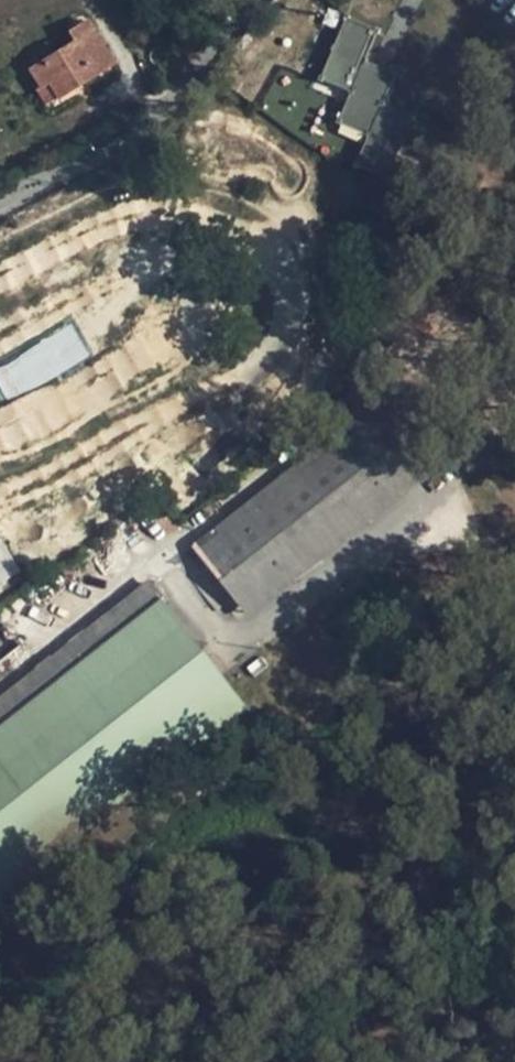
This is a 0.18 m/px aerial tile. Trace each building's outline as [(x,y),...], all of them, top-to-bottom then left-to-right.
[(378,30),(345,17),(319,80),(350,93),(337,123),(367,136),(354,167),(388,181),(417,118),(383,105),(395,74),(366,62),(378,30)] [(112,63),(87,22),(70,32),(76,42),(30,70),(40,86),(48,81),(58,97),(112,63)] [(48,81),(40,86),(33,90),(44,106),(58,97),(48,81)] [(0,361),(0,386),(6,399),(90,359),(75,326),(0,361)] [(353,417),(190,546),(248,619),(411,491),(353,417)] [(21,575),(3,538),(0,540),(0,585),(21,575)] [(161,601),(164,598),(149,579),(0,696),(0,728),(161,601)] [(0,728),(0,900),(245,707),(161,601),(0,728)]
